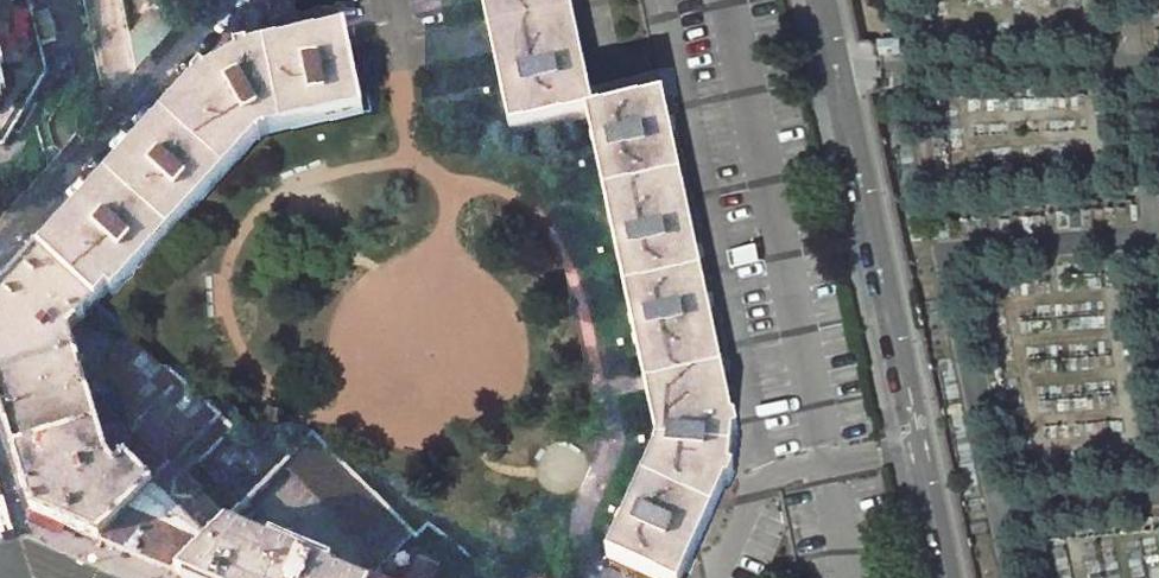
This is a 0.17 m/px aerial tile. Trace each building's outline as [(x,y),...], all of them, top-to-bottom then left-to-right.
[(2,139),(9,128),(45,69),(28,0),(0,0),(0,140),(2,139)] [(486,18),(493,53),(510,131),(586,115),(593,113),(569,0),(482,0),(486,18)] [(198,85),(42,256),(96,304),(108,291),(114,297),(258,139),(266,133),(363,113),(355,78),(345,30),(311,37),(292,41),(249,50),(248,48),(235,50),(235,53),(207,74),(202,70),(193,80),(198,85)] [(902,39),(882,39),(884,55),(904,55),(902,39)] [(593,113),(586,115),(641,373),(655,443),(607,555),(658,577),(682,577),(726,483),(728,483),(734,470),(728,468),(732,434),(738,433),(735,419),(729,420),(661,99),(593,113)] [(0,290),(0,375),(76,352),(70,332),(96,304),(42,256),(36,250),(0,290)] [(120,326),(100,348),(111,358),(112,357),(131,336),(120,326)] [(112,357),(135,430),(147,442),(172,466),(187,451),(220,417),(131,336),(112,357)] [(0,375),(0,407),(14,452),(99,426),(76,352),(0,375)] [(234,429),(220,417),(187,451),(200,463),(234,429)] [(116,468),(109,459),(99,426),(14,452),(31,510),(64,524),(99,539),(172,466),(147,442),(133,457),(128,452),(124,457),(125,459),(116,468)] [(413,532),(313,433),(283,462),(383,563),(413,532)] [(200,463),(187,451),(172,466),(99,539),(175,572),(226,521),(184,479),(200,463)] [(226,521),(175,572),(189,577),(358,577),(226,521)] [(438,566),(421,558),(411,577),(432,577),(438,566)]
